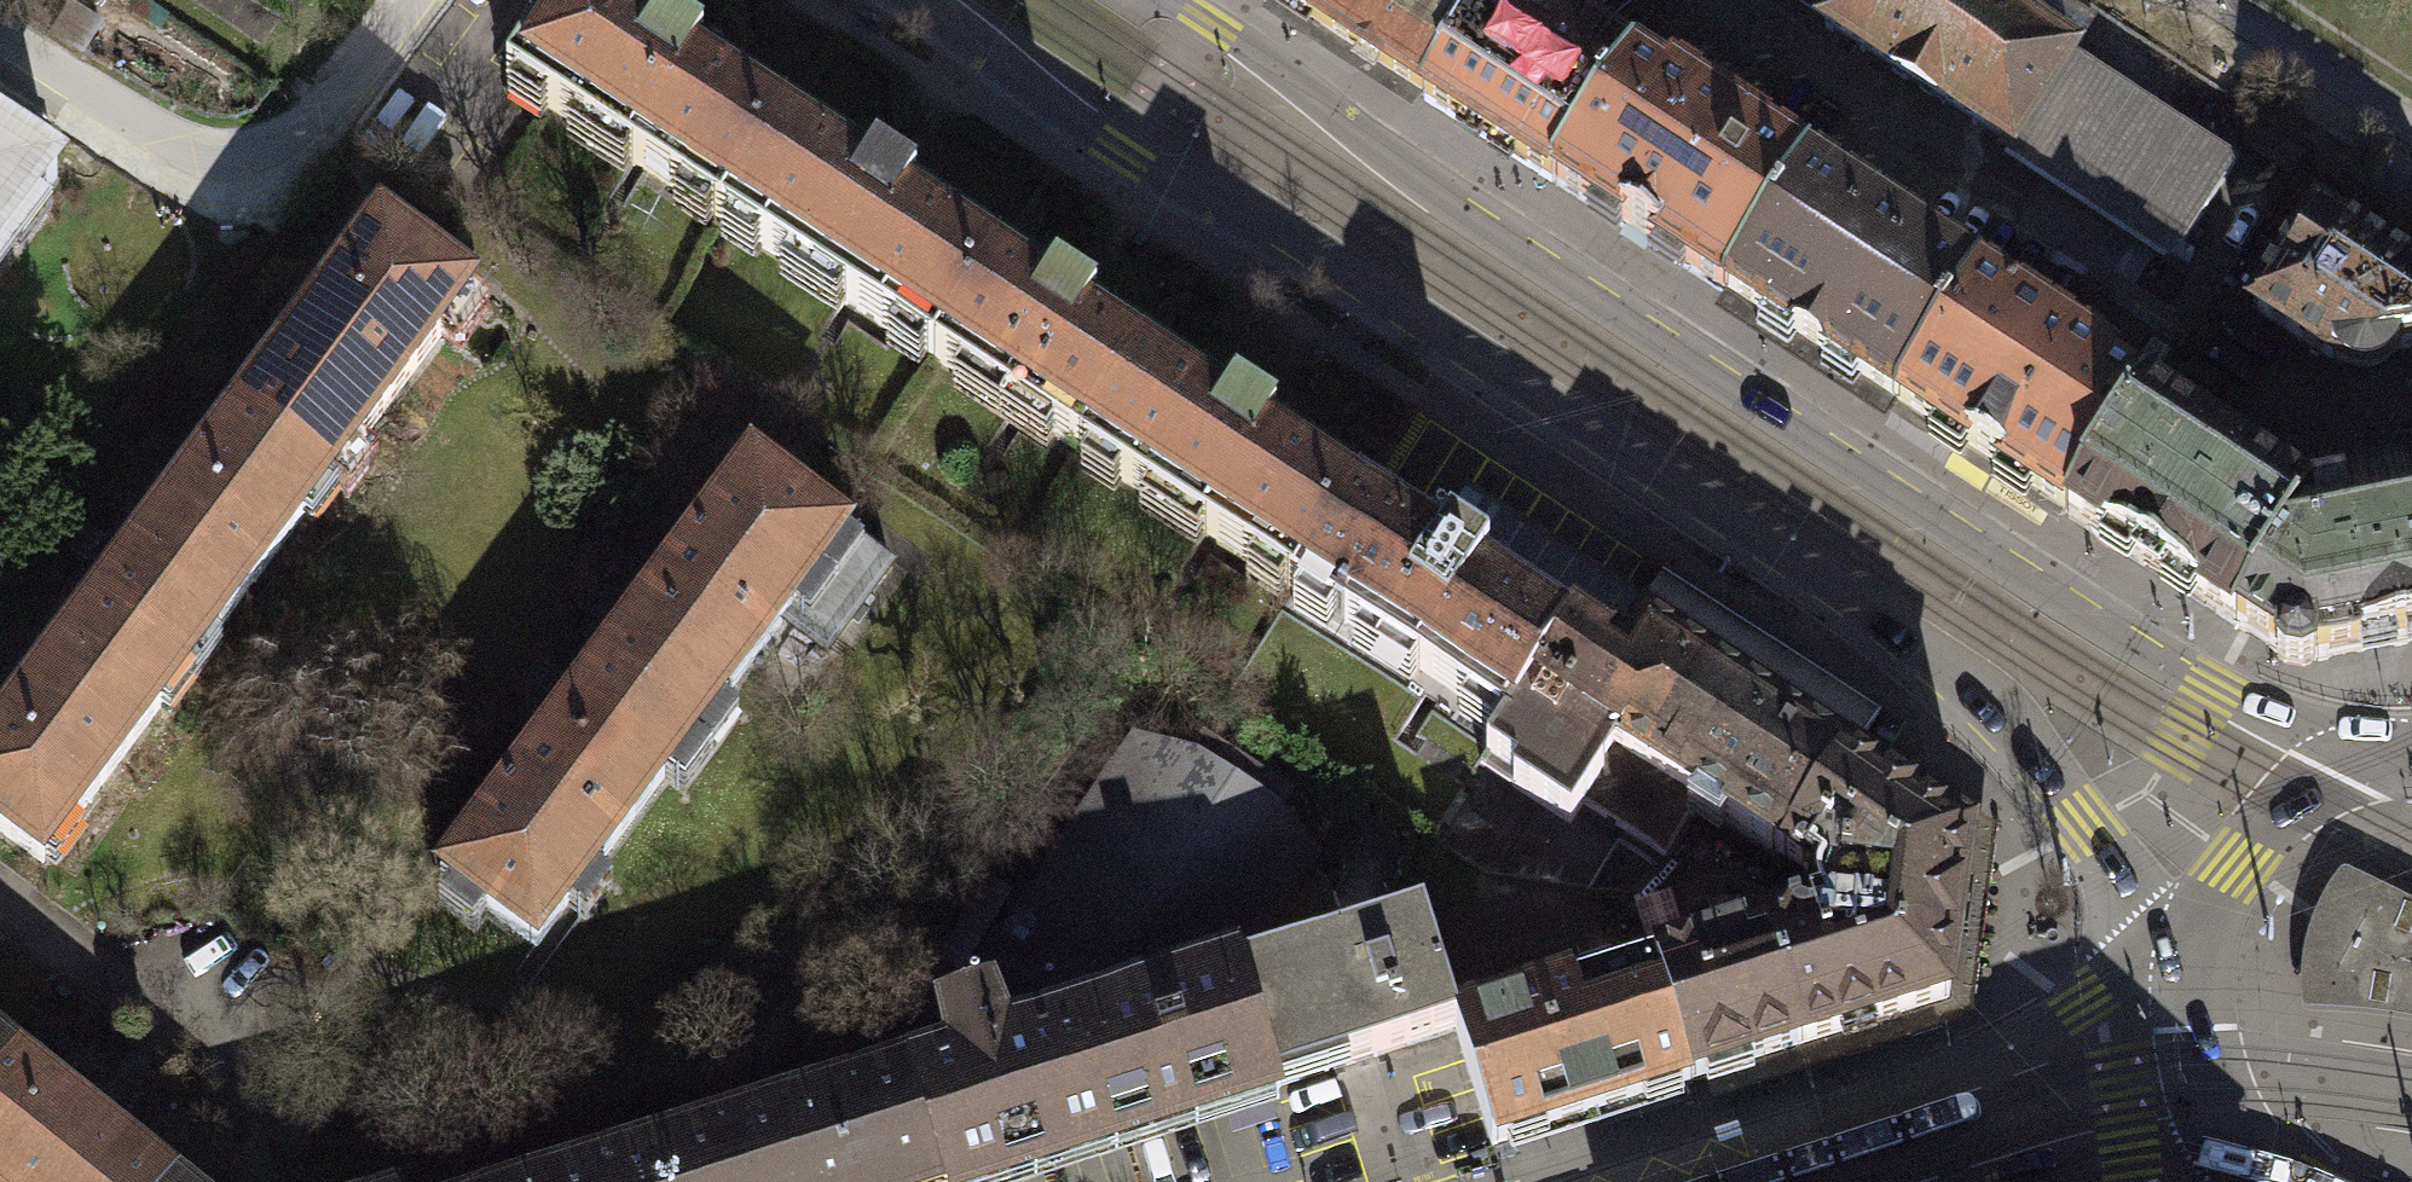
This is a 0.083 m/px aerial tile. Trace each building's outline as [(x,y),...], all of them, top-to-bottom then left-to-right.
[(720,221),(787,119),(603,0),(559,0),(506,82),(720,221)] [(1423,99),(1486,0),(1270,0),(1325,36),(1381,72),(1402,86),(1423,99)] [(1532,0),(1486,0),(1423,99),(1471,131),(1552,183),(1633,66),(1532,0)] [(1986,0),(1843,0),(1824,28),(2187,265),(2193,255),(2180,247),(2235,163),(2070,54),(2093,18),(2065,0),(1993,0),(1991,3),(1986,0)] [(1666,87),(1633,66),(1552,183),(1638,239),(1724,296),(1809,168),(1671,79),(1666,87)] [(1000,257),(787,119),(720,221),(933,359),(1000,257)] [(57,178),(0,141),(0,254),(57,178)] [(1843,191),(1809,168),(1724,296),(1758,318),(1792,340),(1810,352),(1845,374),(1897,408),(1980,280),(1877,213),(1843,191)] [(2315,214),(2254,311),(2335,364),(2340,365),(2349,373),(2365,376),(2380,372),(2391,364),(2397,352),(2411,349),(2411,277),(2315,214)] [(273,364),(236,414),(329,483),(473,291),(380,222),(273,364)] [(1147,352),(1000,257),(933,359),(1080,454),(1147,352)] [(2116,367),(1980,280),(1897,408),(1961,449),(1982,463),(2003,477),(2067,518),(2144,400),(2109,378),(2116,367)] [(1360,490),(1147,352),(1080,454),(1293,592),(1360,490)] [(2311,508),(2144,400),(2067,518),(2151,572),(2235,626),(2311,508)] [(187,672),(329,483),(236,414),(165,507),(94,603),(187,672)] [(596,668),(693,741),(784,621),(826,653),(891,566),(752,462),(596,668)] [(1629,622),(1849,764),(1862,743),(1468,487),(1434,539),(1573,628),(1610,652),(1629,622)] [(1434,539),(1360,490),(1293,592),(1504,729),(1506,730),(1573,628),(1434,539)] [(2311,508),(2235,626),(2278,654),(2276,665),(2285,676),(2302,679),(2314,672),(2316,661),(2411,643),(2411,490),(2311,508)] [(94,603),(49,663),(0,727),(0,832),(43,864),(187,672),(94,603)] [(1703,808),(1785,861),(1849,764),(1699,667),(1629,622),(1610,652),(1573,628),(1506,730),(1504,729),(1480,766),(1572,826),(1585,806),(1665,858),(1690,821),(1693,823),(1703,808)] [(693,741),(596,668),(439,876),(536,949),(693,741)] [(1313,861),(1274,813),(1285,796),(1205,743),(1194,760),(1135,744),(982,980),(988,1000),(992,999),(1014,1055),(1242,984),(1239,974),(1313,861)] [(1950,1004),(1970,843),(1849,764),(1785,861),(1822,886),(1819,907),(1760,925),(1763,934),(1800,1051),(1950,1004)] [(2344,870),(2319,903),(2306,935),(2299,976),(2301,1010),(2365,1013),(2411,1021),(2411,989),(2388,984),(2354,980),(2317,979),(2322,947),(2329,924),(2341,899),(2376,923),(2398,934),(2411,939),(2411,900),(2402,896),(2344,870)] [(1346,940),(1328,881),(1274,963),(1239,974),(1242,984),(1275,1088),(1460,1030),(1423,915),(1346,940)] [(2341,899),(2329,924),(2322,947),(2317,979),(2354,980),(2388,984),(2411,989),(2411,939),(2398,934),(2376,923),(2341,899)] [(1763,934),(1656,968),(1692,1085),(1800,1051),(1763,934)] [(1643,1100),(1692,1085),(1656,968),(1586,989),(1572,943),(1516,960),(1530,1007),(1460,1030),(1496,1146),(1545,1130),(1594,1115),(1643,1100)] [(909,1076),(943,1181),(982,1181),(1129,1136),(1275,1088),(1242,984),(1014,1055),(992,999),(988,1000),(938,1016),(950,1063),(909,1076)] [(13,1057),(14,1055),(0,1044),(0,1072),(13,1057)] [(170,1181),(13,1057),(0,1072),(0,1181),(170,1181)] [(659,1154),(668,1181),(934,1181),(938,1181),(943,1181),(909,1076),(659,1154)] [(659,1154),(571,1181),(668,1181),(659,1154)]
